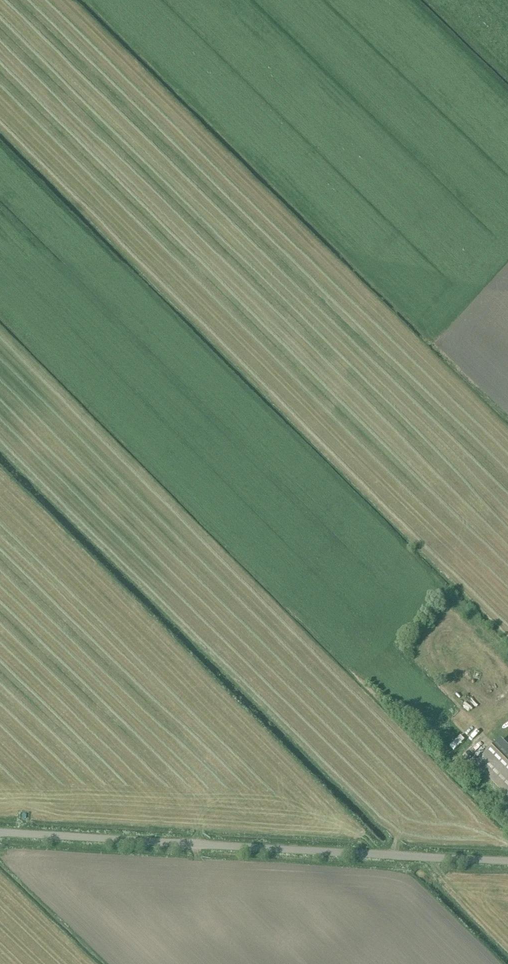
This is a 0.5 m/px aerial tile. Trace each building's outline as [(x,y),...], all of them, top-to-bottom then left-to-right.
[(474,764),(507,797),(507,752),(497,741),(474,764)]
